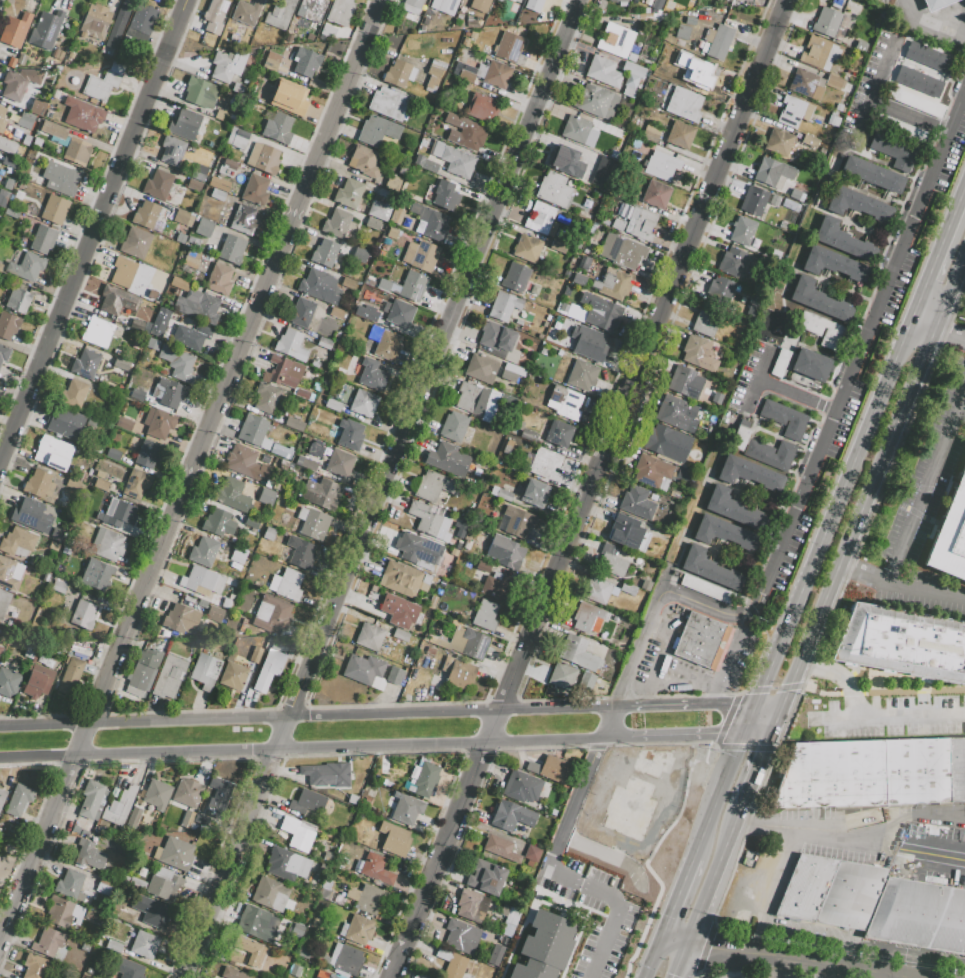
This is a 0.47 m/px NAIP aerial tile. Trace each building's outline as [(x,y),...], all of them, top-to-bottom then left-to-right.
[(206,12),(205,11),(202,17),(204,18),(203,19),(207,21),(203,30),(218,36),(223,24),(221,24),(230,2),(225,0),(211,0),(206,12)] [(231,19),(254,28),(265,0),(254,0),(252,5),(238,0),(231,19)] [(270,13),(266,12),(262,22),(285,31),(296,0),(282,0),(279,7),(273,5),(270,13)] [(296,13),(303,16),(302,18),(319,24),(328,0),(301,0),(296,13)] [(325,19),(346,27),(356,3),(351,1),(351,0),(333,0),(325,19)] [(401,9),(417,16),(424,0),(404,0),(401,9)] [(431,7),(453,15),(458,0),(434,0),(431,7)] [(467,8),(485,15),(491,0),(470,0),(467,8)] [(523,7),(538,12),(542,0),(526,0),(523,7)] [(650,7),(659,11),(664,0),(653,0),(650,7)] [(840,9),(842,2),(836,0),(833,0),(831,6),(840,9)] [(927,12),(922,0),(956,0),(927,12)] [(138,2),(125,34),(146,43),(159,11),(138,2)] [(112,13),(101,40),(78,31),(89,3),(94,5),(95,3),(109,9),(108,12),(112,13)] [(131,7),(115,49),(104,45),(120,3),(131,7)] [(812,31),(833,39),(835,34),(843,37),(851,17),(822,6),(812,31)] [(65,12),(49,51),(27,42),(33,28),(34,28),(41,11),(54,16),(57,9),(65,12)] [(19,49),(32,14),(23,11),(19,21),(7,16),(0,34),(0,42),(19,49)] [(684,24),(686,16),(697,19),(695,26),(684,24)] [(608,21),(628,29),(618,55),(596,46),(599,38),(603,40),(607,32),(604,31),(608,21)] [(717,22),(734,29),(722,62),(704,56),(709,42),(702,40),(707,27),(714,30),(717,22)] [(324,23),(319,34),(333,39),(337,29),(324,23)] [(690,27),(685,44),(673,41),(678,24),(690,27)] [(492,56),(515,65),(525,39),(502,30),(492,56)] [(798,60),(821,70),(832,43),(810,34),(805,47),(808,48),(806,53),(801,51),(798,60)] [(858,39),(854,48),(864,52),(868,44),(858,39)] [(903,56),(948,74),(954,58),(910,40),(903,56)] [(298,46),(292,61),(296,62),(293,71),(310,78),(314,70),(315,70),(317,65),(319,66),(323,56),(298,46)] [(216,50),(226,54),(227,52),(234,55),(236,50),(248,54),(239,76),(233,74),(229,84),(210,76),(215,64),(211,62),(216,50)] [(269,51),(281,56),(278,62),(289,67),(285,76),(262,66),(269,51)] [(628,51),(624,60),(639,65),(641,59),(642,57),(628,51)] [(675,51),(666,75),(712,92),(717,79),(705,74),(706,71),(698,68),(696,73),(692,71),(696,59),(675,51)] [(615,63),(612,70),(619,72),(618,75),(622,76),(618,88),(584,75),(592,54),(611,61),(615,63)] [(10,56),(6,65),(13,68),(17,59),(10,56)] [(613,56),(624,60),(622,65),(615,63),(611,61),(613,56)] [(395,58),(412,65),(403,89),(381,81),(385,71),(387,72),(389,66),(391,66),(395,58)] [(434,94),(424,91),(430,74),(427,73),(433,58),(447,63),(444,72),(442,71),(434,94)] [(482,82),(505,90),(513,68),(490,59),(482,82)] [(641,59),(653,64),(650,72),(645,70),(646,68),(639,65),(641,59)] [(646,68),(645,70),(642,78),(639,77),(628,72),(620,70),(622,65),(624,60),(639,65),(646,68)] [(81,93),(104,103),(112,85),(117,87),(124,70),(111,65),(109,69),(107,69),(103,80),(89,74),(81,93)] [(894,81),(939,98),(945,82),(900,65),(894,81)] [(578,67),(585,69),(582,77),(575,74),(578,67)] [(788,89),(820,102),(825,89),(822,88),(825,80),(819,77),(819,76),(796,67),(788,89)] [(6,69),(2,81),(5,82),(0,96),(19,103),(28,81),(38,85),(44,68),(19,68),(17,74),(6,69)] [(475,75),(472,83),(457,78),(461,69),(475,75)] [(639,77),(634,89),(625,85),(623,85),(628,72),(639,77)] [(824,84),(839,90),(844,80),(829,74),(824,84)] [(211,112),(221,88),(189,75),(185,84),(187,85),(185,91),(187,92),(183,100),(211,112)] [(301,118),(309,98),(305,97),(308,90),(279,79),(269,105),(301,118)] [(231,90),(244,96),(248,87),(235,82),(231,90)] [(585,83),(583,89),(579,88),(572,106),(611,121),(621,96),(585,83)] [(625,85),(622,93),(633,97),(636,90),(634,89),(625,85)] [(884,96),(940,118),(945,107),(888,85),(884,96)] [(380,86),(378,91),(374,90),(367,109),(400,121),(407,103),(404,101),(406,96),(380,86)] [(674,86),(703,97),(698,111),(702,112),(698,123),(664,110),(674,86)] [(465,113),(490,123),(493,118),(496,119),(500,109),(497,108),(499,102),(473,91),(465,113)] [(776,122),(796,130),(801,117),(808,120),(814,105),(785,93),(781,102),(785,104),(782,110),(781,109),(776,122)] [(28,112),(41,117),(47,103),(34,98),(28,112)] [(63,123),(87,133),(91,124),(101,128),(107,112),(73,98),(63,123)] [(839,105),(836,112),(843,115),(846,109),(839,105)] [(178,115),(180,108),(202,116),(192,142),(165,131),(170,120),(175,122),(178,115)] [(218,108),(232,114),(229,122),(215,116),(218,108)] [(275,112),(271,121),(267,120),(261,135),(287,145),(292,133),(288,132),(293,119),(275,112)] [(445,140),(476,152),(478,147),(482,148),(488,133),(483,131),(485,127),(447,112),(443,122),(461,129),(459,133),(450,129),(445,140)] [(876,112),(927,132),(923,144),(871,123),(876,112)] [(569,113),(591,123),(583,144),(560,134),(569,113)] [(403,127),(398,140),(384,134),(378,148),(356,140),(365,118),(368,120),(370,114),(403,127)] [(44,120),(40,131),(63,140),(67,129),(44,120)] [(673,120),(665,141),(687,150),(695,128),(673,120)] [(646,124),(661,129),(655,143),(641,138),(646,124)] [(763,149),(786,158),(796,136),(772,126),(763,149)] [(875,129),(919,147),(908,172),(891,165),(894,158),(868,147),(875,129)] [(234,133),(229,144),(243,150),(248,138),(234,133)] [(165,134),(187,143),(177,168),(159,161),(164,148),(160,146),(165,134)] [(801,142),(816,149),(819,140),(804,134),(801,142)] [(17,144),(0,137),(0,150),(13,155),(17,144)] [(70,138),(62,159),(85,167),(92,146),(70,138)] [(254,140),(245,164),(275,176),(278,166),(276,165),(279,159),(277,158),(280,150),(254,140)] [(444,171),(468,180),(476,157),(434,140),(428,155),(447,162),(444,171)] [(347,166),(361,172),(360,174),(375,180),(380,167),(374,165),(379,154),(355,144),(347,166)] [(557,145),(578,153),(576,161),(585,164),(579,179),(546,167),(549,160),(551,161),(557,145)] [(652,149),(683,161),(679,171),(673,169),(667,183),(643,173),(652,149)] [(438,165),(435,173),(414,165),(418,154),(425,157),(424,159),(438,165)] [(589,182),(599,186),(610,158),(600,154),(589,182)] [(840,171),(898,194),(905,176),(847,154),(840,171)] [(0,164),(18,171),(22,163),(3,155),(0,164)] [(780,191),(785,177),(793,180),(797,170),(762,155),(752,180),(780,191)] [(237,164),(232,178),(218,172),(224,159),(237,164)] [(45,187),(72,198),(76,188),(74,187),(80,173),(48,160),(40,178),(48,181),(45,187)] [(195,163),(208,168),(205,178),(192,173),(195,163)] [(397,173),(405,176),(408,168),(401,165),(397,173)] [(174,176),(164,201),(141,192),(147,178),(151,180),(156,169),(174,176)] [(548,170),(566,178),(563,185),(572,189),(565,209),(534,196),(543,176),(545,177),(548,170)] [(250,173),(240,198),(263,207),(268,194),(264,192),(269,181),(250,173)] [(384,187),(397,192),(402,179),(389,174),(384,187)] [(3,187),(11,190),(14,180),(7,177),(3,187)] [(346,177),(365,184),(355,209),(332,200),(337,187),(341,189),(346,177)] [(189,179),(202,184),(198,193),(186,188),(189,179)] [(432,205),(451,212),(454,202),(460,204),(463,195),(453,192),(456,185),(440,179),(434,193),(436,194),(432,205)] [(649,179),(672,188),(663,210),(640,201),(649,179)] [(738,208),(759,217),(769,192),(749,184),(738,208)] [(835,184),(893,207),(887,222),(880,219),(879,222),(871,218),(872,216),(858,211),(857,212),(843,207),(839,215),(825,210),(835,184)] [(376,196),(392,202),(396,193),(380,187),(376,196)] [(226,193),(222,202),(210,197),(213,188),(226,193)] [(788,196),(802,202),(805,195),(801,193),(801,192),(792,188),(788,196)] [(4,208),(10,192),(0,189),(0,207),(4,208)] [(49,193),(39,217),(60,226),(70,202),(49,193)] [(772,194),(769,203),(778,206),(781,197),(772,194)] [(781,205),(795,212),(798,204),(784,198),(781,205)] [(144,200),(161,207),(152,230),(131,221),(137,206),(141,208),(144,200)] [(386,222),(392,208),(372,200),(367,215),(386,222)] [(535,200),(556,209),(551,221),(558,224),(553,238),(523,226),(526,217),(531,219),(533,215),(529,213),(535,200)] [(421,235),(442,243),(453,218),(412,202),(408,211),(419,215),(417,219),(426,222),(421,235)] [(239,203),(229,228),(251,236),(256,225),(251,223),(256,210),(239,203)] [(634,206),(658,216),(653,228),(651,227),(649,233),(653,234),(650,242),(623,231),(627,222),(634,206)] [(320,231),(343,239),(352,214),(334,207),(329,220),(325,219),(320,231)] [(388,221),(398,225),(404,211),(394,207),(388,221)] [(178,208),(173,221),(190,228),(194,217),(189,215),(190,213),(178,208)] [(577,215),(591,220),(593,215),(579,209),(577,215)] [(823,214),(813,240),(873,264),(879,250),(873,247),(874,244),(864,240),(863,242),(848,236),(849,234),(838,229),(839,227),(835,226),(838,220),(823,214)] [(729,240),(748,247),(758,222),(739,215),(736,222),(733,221),(731,226),(734,227),(729,240)] [(200,217),(194,231),(209,237),(216,223),(200,217)] [(365,225),(378,230),(382,223),(368,217),(365,225)] [(614,218),(625,223),(621,233),(610,227),(614,218)] [(782,221),(779,228),(785,230),(787,224),(782,221)] [(39,224),(28,248),(45,255),(48,249),(50,251),(58,232),(39,224)] [(152,234),(142,260),(118,251),(122,240),(124,241),(129,226),(152,234)] [(389,228),(386,236),(395,239),(398,231),(389,228)] [(608,232),(648,248),(643,260),(639,258),(633,271),(597,257),(602,242),(603,243),(608,232)] [(521,233),(543,242),(534,264),(512,255),(521,233)] [(227,234),(217,257),(238,266),(242,257),(240,256),(246,242),(227,234)] [(330,268),(339,244),(323,238),(320,246),(317,245),(315,251),(312,250),(309,260),(330,268)] [(400,261),(430,273),(440,247),(419,239),(417,244),(408,241),(400,261)] [(573,239),(570,247),(579,251),(582,243),(573,239)] [(549,248),(564,254),(567,245),(552,240),(549,248)] [(811,243),(801,269),(816,275),(818,269),(821,270),(822,267),(835,273),(835,271),(848,276),(847,278),(858,283),(859,280),(866,283),(872,269),(811,243)] [(716,270),(737,278),(747,253),(729,246),(727,251),(724,250),(716,270)] [(350,259),(364,264),(369,252),(356,247),(350,259)] [(188,248),(181,266),(195,271),(201,253),(188,248)] [(4,271),(32,282),(37,270),(42,272),(47,259),(25,251),(19,266),(8,261),(4,271)] [(137,265),(127,290),(109,283),(116,268),(112,266),(116,256),(137,265)] [(511,261),(532,269),(521,294),(501,286),(511,261)] [(215,262),(205,288),(226,297),(232,283),(228,282),(233,270),(215,262)] [(607,266),(630,275),(628,282),(631,283),(626,296),(623,295),(621,301),(597,291),(598,288),(591,285),(593,279),(600,282),(607,266)] [(334,287),(341,290),(335,305),(296,290),(301,278),(305,280),(310,267),(328,274),(337,281),(334,287)] [(392,282),(401,285),(408,269),(429,277),(419,304),(388,292),(392,282)] [(536,270),(533,278),(539,281),(542,273),(536,270)] [(574,273),(587,278),(583,287),(571,282),(574,273)] [(799,274),(789,300),(848,324),(853,311),(852,311),(853,308),(846,306),(847,303),(838,300),(837,302),(824,297),(825,294),(813,289),(814,287),(811,286),(814,280),(799,274)] [(546,275),(543,283),(549,286),(553,278),(546,275)] [(706,299),(727,307),(736,283),(715,275),(706,299)] [(340,284),(354,290),(357,282),(344,276),(340,284)] [(365,285),(375,289),(379,280),(369,276),(365,285)] [(177,278),(189,283),(186,291),(173,286),(177,278)] [(555,279),(552,287),(559,290),(562,282),(555,279)] [(141,298),(136,312),(121,307),(117,317),(99,310),(105,297),(101,295),(105,284),(141,298)] [(4,306),(24,314),(32,295),(12,287),(4,306)] [(538,287),(536,294),(543,297),(545,290),(538,287)] [(190,288),(186,298),(178,295),(172,309),(215,327),(219,315),(215,313),(221,299),(202,291),(202,293),(190,288)] [(150,289),(147,297),(154,300),(157,292),(150,289)] [(497,290),(523,301),(519,310),(512,307),(506,323),(487,315),(497,290)] [(582,291),(623,308),(620,316),(616,315),(614,320),(617,322),(614,329),(612,328),(610,333),(582,321),(588,307),(577,302),(582,291)] [(283,320),(306,329),(317,304),(297,296),(292,308),(289,307),(283,320)] [(547,296),(544,304),(550,307),(554,298),(547,296)] [(384,321),(406,329),(415,307),(393,299),(384,321)] [(691,330),(712,339),(723,310),(704,303),(702,311),(698,310),(691,330)] [(379,314),(375,323),(354,314),(357,305),(364,308),(365,305),(376,309),(375,312),(379,314)] [(334,329),(342,332),(349,313),(332,307),(329,315),(338,319),(334,329)] [(803,310),(845,327),(836,350),(819,344),(825,328),(822,327),(819,336),(796,327),(803,310)] [(10,341),(13,334),(14,334),(17,328),(18,329),(22,319),(0,311),(0,338),(10,341)] [(91,315),(115,326),(105,349),(81,339),(91,315)] [(155,315),(149,330),(162,336),(168,320),(155,315)] [(181,315),(171,341),(199,352),(204,337),(210,340),(214,330),(197,323),(197,321),(181,315)] [(484,319),(480,331),(482,332),(477,343),(497,351),(498,348),(509,353),(517,333),(484,319)] [(367,338),(377,342),(372,354),(393,363),(400,345),(397,344),(400,337),(372,325),(367,338)] [(579,325),(606,336),(603,344),(607,346),(601,363),(572,352),(577,340),(569,337),(574,326),(578,327),(579,325)] [(303,334),(298,347),(309,351),(305,362),(273,350),(276,340),(278,341),(281,334),(283,335),(286,328),(303,334)] [(682,360),(707,370),(715,349),(708,346),(710,341),(689,333),(681,351),(685,353),(682,360)] [(316,346),(329,352),(333,342),(320,336),(316,346)] [(148,337),(145,346),(157,351),(160,341),(148,337)] [(142,344),(140,350),(131,347),(133,341),(142,344)] [(162,343),(157,357),(168,362),(167,365),(173,367),(169,376),(186,383),(196,356),(162,343)] [(1,361),(6,363),(11,349),(0,345),(0,364),(1,361)] [(83,347),(101,354),(91,380),(69,372),(74,359),(78,360),(83,347)] [(799,347),(832,360),(823,382),(790,369),(799,347)] [(780,348),(791,353),(781,378),(770,374),(780,348)] [(104,352),(101,358),(113,363),(116,357),(104,352)] [(472,352),(463,374),(491,385),(499,363),(472,352)] [(269,381),(279,385),(279,383),(295,388),(298,380),(299,380),(305,365),(271,353),(268,362),(276,364),(274,369),(271,368),(269,373),(271,374),(269,381)] [(357,383),(382,393),(389,375),(375,369),(378,362),(364,356),(360,365),(364,366),(357,383)] [(575,359),(599,368),(592,387),(588,386),(586,392),(565,384),(575,359)] [(505,362),(500,376),(515,382),(517,375),(524,377),(527,370),(505,362)] [(666,389),(697,402),(707,379),(696,374),(697,372),(677,363),(666,389)] [(70,378),(88,385),(78,410),(57,401),(62,389),(65,390),(70,378)] [(160,378),(157,385),(164,388),(158,404),(177,411),(182,397),(185,398),(188,388),(184,387),(184,385),(168,380),(168,381),(160,378)] [(461,380),(480,388),(481,386),(501,395),(502,393),(513,398),(509,409),(497,404),(490,422),(454,406),(460,392),(457,391),(461,380)] [(253,407),(272,415),(282,389),(259,381),(254,393),(258,394),(253,407)] [(554,383),(583,395),(577,410),(580,412),(576,422),(555,413),(556,409),(545,405),(554,383)] [(131,387),(129,386),(126,395),(128,396),(141,401),(145,392),(131,387)] [(297,388),(294,396),(307,400),(310,393),(297,388)] [(348,409),(371,418),(379,397),(357,388),(348,409)] [(653,419),(692,434),(698,420),(701,421),(705,411),(688,404),(689,402),(664,392),(653,419)] [(765,398),(809,416),(798,443),(782,436),(788,421),(786,420),(784,426),(758,416),(765,398)] [(329,399),(325,408),(340,415),(344,406),(329,399)] [(86,417),(75,443),(45,431),(49,419),(53,420),(58,406),(86,417)] [(155,408),(145,434),(163,440),(167,429),(172,431),(178,416),(155,408)] [(451,410),(470,417),(459,444),(438,435),(446,414),(449,415),(451,410)] [(271,441),(268,450),(236,438),(246,413),(269,421),(262,438),(271,441)] [(284,425),(301,432),(304,423),(287,416),(284,425)] [(119,417),(134,423),(130,431),(115,425),(119,417)] [(336,443),(358,452),(364,436),(361,434),(364,426),(346,418),(345,421),(340,419),(337,425),(343,428),(336,443)] [(552,419),(574,427),(566,449),(544,441),(552,419)] [(642,448),(682,464),(692,438),(656,423),(654,428),(650,427),(642,448)] [(750,430),(741,452),(728,446),(738,424),(750,430)] [(519,436),(522,428),(538,434),(535,442),(519,436)] [(703,442),(712,446),(716,435),(707,432),(703,442)] [(44,433),(74,446),(63,472),(33,459),(37,449),(38,440),(44,433)] [(781,440),(797,447),(787,470),(787,472),(743,454),(749,437),(774,448),(772,453),(775,454),(781,440)] [(143,440),(134,463),(150,469),(154,460),(156,461),(161,447),(143,440)] [(440,440),(457,447),(457,451),(472,456),(463,479),(423,463),(428,450),(435,453),(440,440)] [(264,485),(271,467),(260,463),(260,465),(253,463),(258,452),(234,442),(230,452),(227,451),(224,459),(227,460),(223,469),(264,485)] [(273,443),(293,450),(289,459),(270,452),(273,443)] [(505,445),(511,447),(508,456),(501,453),(505,445)] [(538,446),(563,457),(558,469),(554,467),(549,481),(527,472),(528,468),(521,465),(526,452),(534,455),(538,446)] [(108,447),(104,456),(117,461),(121,452),(108,447)] [(324,470),(347,479),(356,457),(333,448),(324,470)] [(633,480),(665,492),(674,466),(640,453),(633,470),(636,471),(633,480)] [(727,453),(786,476),(779,492),(773,489),(772,491),(762,488),(763,485),(749,479),(749,481),(738,477),(737,480),(734,479),(732,485),(717,479),(727,453)] [(294,464),(315,473),(319,464),(298,456),(294,464)] [(922,565),(964,460),(964,582),(949,576),(922,565)] [(674,478),(689,484),(694,472),(679,467),(674,478)] [(55,484),(49,498),(44,496),(42,500),(21,491),(25,481),(27,482),(29,475),(31,476),(34,468),(53,476),(50,482),(55,484)] [(131,469),(122,493),(140,500),(145,488),(149,490),(154,478),(131,469)] [(426,470),(460,483),(454,497),(445,493),(442,500),(437,498),(434,505),(412,496),(421,475),(424,476),(426,470)] [(211,500),(245,513),(250,498),(239,494),(243,483),(224,476),(220,488),(216,486),(211,500)] [(110,482),(106,491),(93,486),(97,477),(110,482)] [(300,498),(334,511),(344,486),(321,477),(319,484),(307,479),(300,498)] [(528,478),(550,487),(540,509),(519,499),(528,478)] [(274,482),(280,484),(277,491),(272,489),(274,482)] [(618,508),(649,521),(656,504),(645,499),(648,491),(630,484),(627,493),(624,492),(618,508)] [(715,484),(704,510),(763,534),(768,521),(767,520),(768,518),(762,515),(763,513),(754,509),(753,512),(739,506),(740,504),(728,499),(729,497),(727,496),(729,489),(715,484)] [(257,501),(271,506),(276,493),(262,487),(257,501)] [(498,488),(513,494),(510,502),(495,497),(498,488)] [(23,496),(44,504),(34,529),(9,519),(14,507),(18,509),(23,496)] [(116,499),(114,503),(109,501),(101,522),(119,529),(122,522),(133,527),(137,516),(133,514),(136,507),(116,499)] [(411,499),(429,507),(427,512),(441,518),(433,539),(415,531),(420,518),(406,513),(411,499)] [(479,500),(492,505),(488,515),(475,510),(479,500)] [(507,505),(539,518),(534,530),(530,528),(525,541),(497,529),(507,505)] [(295,517),(303,520),(298,532),(320,541),(330,516),(308,507),(307,510),(299,506),(295,517)] [(200,529),(221,537),(223,531),(231,535),(236,523),(227,520),(230,513),(214,507),(211,514),(208,513),(205,521),(204,520),(200,529)] [(607,539),(635,551),(644,529),(636,526),(638,521),(616,512),(612,521),(615,522),(607,539)] [(703,513),(761,536),(755,552),(748,549),(747,551),(738,548),(739,545),(725,540),(724,542),(713,537),(712,540),(710,539),(708,544),(693,538),(703,513)] [(259,522),(256,530),(243,525),(246,517),(259,522)] [(13,555),(0,550),(0,540),(1,537),(5,538),(7,532),(11,533),(14,526),(37,535),(31,553),(16,547),(13,555)] [(266,526),(261,538),(270,541),(275,529),(266,526)] [(98,527),(88,552),(115,562),(117,555),(121,556),(126,543),(121,541),(123,536),(98,527)] [(404,531),(444,546),(440,556),(437,555),(433,565),(417,558),(415,563),(400,558),(402,552),(393,548),(397,536),(401,538),(404,531)] [(494,533),(485,555),(498,560),(496,564),(516,572),(526,546),(494,533)] [(287,563),(308,571),(318,546),(288,534),(284,545),(293,548),(287,563)] [(219,543),(209,568),(187,559),(192,546),(195,547),(200,535),(219,543)] [(467,539),(473,542),(469,551),(462,548),(467,539)] [(53,541),(50,551),(58,554),(62,544),(53,541)] [(621,578),(628,562),(614,556),(618,548),(604,542),(599,553),(602,554),(597,567),(621,578)] [(691,542),(680,569),(739,592),(744,580),(743,579),(744,577),(738,574),(739,572),(730,568),(729,571),(715,565),(716,562),(704,557),(705,555),(703,554),(705,548),(691,542)] [(247,550),(242,565),(228,559),(234,545),(247,550)] [(68,550),(66,555),(73,558),(75,553),(68,550)] [(14,592),(0,586),(0,556),(15,561),(9,577),(19,580),(14,592)] [(86,556),(81,568),(91,573),(86,585),(103,592),(106,585),(109,586),(116,568),(86,556)] [(388,559),(377,585),(413,599),(424,573),(388,559)] [(478,560),(491,565),(488,574),(474,568),(478,560)] [(192,563),(213,572),(207,589),(195,584),(192,592),(177,585),(181,576),(186,578),(192,563)] [(266,590),(297,602),(302,590),(297,588),(302,573),(284,566),(280,577),(272,574),(266,590)] [(494,571),(491,577),(486,575),(479,593),(505,603),(513,582),(509,581),(511,577),(494,571)] [(424,574),(421,582),(427,584),(428,585),(432,577),(424,574)] [(679,585),(726,604),(731,593),(683,574),(679,585)] [(582,596),(605,605),(609,593),(616,596),(619,589),(612,586),(613,584),(590,575),(582,596)] [(640,588),(649,592),(653,583),(643,579),(640,588)] [(67,585),(63,594),(50,589),(54,580),(67,585)] [(421,582),(418,589),(424,591),(427,584),(421,582)] [(619,591),(634,597),(638,588),(623,582),(619,591)] [(12,595),(0,622),(0,590),(12,595)] [(385,592),(420,606),(412,624),(409,622),(406,630),(388,622),(390,616),(377,610),(385,592)] [(251,625),(263,593),(293,604),(289,613),(292,614),(286,631),(272,625),(269,632),(251,625)] [(431,595),(427,608),(433,610),(438,598),(431,595)] [(481,598),(498,605),(492,619),(497,621),(492,632),(470,623),(481,598)] [(78,599),(68,623),(90,632),(94,622),(92,621),(95,615),(93,614),(96,606),(78,599)] [(572,628),(588,634),(591,624),(599,627),(606,611),(579,601),(572,619),(575,620),(572,628)] [(174,603),(170,611),(168,610),(165,616),(164,616),(160,626),(182,635),(184,631),(192,635),(201,614),(174,603)] [(854,604),(964,623),(964,686),(830,661),(854,604)] [(204,617),(219,623),(223,609),(209,605),(204,617)] [(691,614),(726,628),(709,671),(674,657),(691,614)] [(384,629),(376,651),(354,643),(363,620),(384,629)] [(465,627),(490,637),(480,661),(461,653),(466,639),(461,637),(465,627)] [(394,628),(391,635),(406,642),(409,635),(394,628)] [(557,657),(594,672),(599,658),(583,652),(587,641),(566,633),(557,657)] [(168,642),(148,693),(128,685),(141,651),(147,654),(150,647),(158,650),(162,640),(168,642)] [(271,641),(252,690),(263,694),(272,673),(278,676),(288,648),(271,641)] [(254,646),(248,660),(256,663),(262,649),(254,646)] [(427,647),(434,651),(432,655),(425,652),(427,647)] [(47,655),(43,665),(33,661),(37,651),(47,655)] [(199,652),(188,678),(202,684),(200,690),(209,694),(222,662),(199,652)] [(188,662),(183,673),(180,672),(177,679),(179,680),(171,699),(162,695),(161,697),(150,693),(166,653),(188,662)] [(386,663),(380,678),(373,676),(369,687),(340,676),(350,653),(366,659),(367,655),(386,663)] [(69,656),(55,690),(75,698),(81,683),(77,681),(85,662),(69,656)] [(454,658),(478,668),(470,687),(467,685),(465,691),(444,683),(454,658)] [(227,661),(217,683),(239,692),(248,670),(227,661)] [(547,683),(569,691),(578,670),(555,661),(547,683)] [(54,671),(45,695),(39,692),(36,702),(28,699),(30,694),(21,691),(31,663),(54,671)] [(9,698),(0,694),(0,666),(22,676),(14,696),(10,694),(9,698)] [(391,666),(405,671),(399,686),(385,680),(391,666)] [(583,671),(577,687),(590,692),(596,676),(583,671)] [(429,687),(441,688),(440,701),(428,700),(429,687)] [(794,744),(964,739),(964,802),(770,809),(794,744)] [(524,769),(562,785),(570,764),(545,754),(541,764),(528,759),(524,769)] [(422,760),(439,767),(436,775),(439,776),(435,786),(432,785),(427,798),(414,793),(417,786),(413,785),(422,760)] [(298,765),(298,775),(307,775),(307,784),(313,784),(313,786),(326,786),(326,784),(333,784),(333,786),(348,786),(348,762),(324,762),(324,765),(298,765)] [(512,769),(502,795),(534,807),(544,781),(512,769)] [(211,775),(207,784),(216,787),(212,796),(210,795),(203,811),(220,818),(233,783),(211,775)] [(180,778),(171,799),(194,808),(204,785),(185,777),(184,779),(180,778)] [(150,778),(140,800),(156,807),(153,813),(160,816),(172,787),(150,778)] [(87,779),(81,794),(84,796),(77,814),(92,821),(98,805),(102,807),(108,793),(104,791),(106,786),(87,779)] [(129,782),(126,790),(122,788),(117,801),(111,799),(108,807),(105,806),(100,818),(122,826),(138,786),(129,782)] [(15,783),(3,812),(18,818),(21,811),(24,812),(28,801),(31,802),(35,791),(15,783)] [(287,808),(303,814),(305,808),(320,814),(326,797),(301,787),(296,801),(290,799),(287,808)] [(400,792),(390,819),(411,826),(416,813),(421,815),(426,802),(408,796),(400,792)] [(349,793),(346,802),(355,805),(359,796),(349,793)] [(489,824),(511,832),(515,821),(531,827),(537,813),(499,798),(489,824)] [(135,807),(127,826),(135,830),(143,811),(135,807)] [(187,809),(181,824),(188,827),(195,813),(187,809)] [(196,813),(193,822),(205,827),(208,818),(196,813)] [(287,846),(306,853),(314,833),(296,826),(298,821),(284,815),(278,829),(292,834),(287,846)] [(381,821),(377,831),(385,834),(379,850),(403,859),(411,839),(408,838),(410,832),(381,821)] [(330,824),(327,831),(339,836),(342,829),(330,824)] [(482,849),(519,864),(522,856),(510,852),(514,842),(489,832),(482,849)] [(79,837),(76,844),(80,846),(73,863),(84,867),(85,865),(101,871),(108,854),(93,848),(95,843),(79,837)] [(169,837),(195,849),(191,857),(195,858),(187,876),(157,863),(169,837)] [(331,849),(337,851),(339,844),(333,842),(331,849)] [(528,844),(523,857),(528,860),(526,865),(531,867),(534,861),(537,862),(542,850),(528,844)] [(265,872),(292,883),(295,875),(304,879),(312,861),(273,845),(266,862),(269,864),(265,872)] [(325,851),(321,861),(329,864),(333,855),(325,851)] [(367,851),(358,874),(391,887),(395,875),(380,869),(385,858),(367,851)] [(885,876),(864,931),(773,915),(799,852),(801,853),(875,866),(887,868),(885,876)] [(465,884),(496,897),(507,870),(476,858),(471,869),(475,871),(473,876),(469,874),(465,884)] [(66,868),(85,876),(74,901),(52,891),(58,879),(61,880),(66,868)] [(250,900),(281,913),(283,907),(291,910),(295,902),(287,898),(290,890),(280,885),(281,883),(260,874),(250,900)] [(864,931),(861,937),(964,956),(964,889),(907,879),(885,876),(864,931)] [(153,877),(146,894),(162,901),(161,904),(171,908),(180,887),(153,877)] [(102,881),(99,888),(111,894),(115,886),(102,881)] [(364,883),(360,891),(352,888),(348,899),(356,902),(353,908),(374,916),(379,903),(384,905),(389,893),(364,883)] [(328,902),(318,898),(323,887),(332,891),(328,902)] [(519,887),(515,895),(520,898),(525,890),(519,887)] [(456,915),(481,924),(490,899),(462,888),(456,905),(459,906),(456,915)] [(50,894),(85,909),(80,920),(72,916),(67,928),(46,920),(49,914),(46,912),(50,901),(47,900),(50,894)] [(132,909),(146,915),(142,924),(165,933),(173,912),(136,897),(132,909)] [(234,930),(271,945),(276,933),(265,929),(272,914),(245,903),(234,930)] [(503,904),(499,913),(506,916),(499,933),(511,937),(521,911),(503,904)] [(578,931),(561,977),(513,977),(505,975),(512,955),(524,959),(528,950),(519,947),(525,930),(534,933),(538,921),(532,919),(538,904),(578,919),(575,930),(578,931)] [(83,917),(87,908),(103,915),(99,924),(83,917)] [(123,908),(118,919),(134,926),(139,915),(123,908)] [(353,913),(348,925),(343,922),(338,935),(365,946),(367,940),(370,941),(376,927),(372,926),(374,922),(353,913)] [(443,945),(471,956),(481,930),(449,917),(444,929),(449,931),(443,945)] [(291,931),(294,923),(305,927),(302,936),(291,931)] [(43,926),(65,934),(59,948),(56,947),(52,958),(28,949),(31,942),(36,944),(43,926)] [(139,932),(130,954),(153,963),(161,941),(139,932)] [(233,945),(250,952),(245,963),(259,969),(267,948),(237,935),(233,945)] [(124,947),(121,956),(106,950),(110,941),(124,947)] [(336,942),(328,964),(333,966),(332,968),(356,977),(364,957),(361,956),(362,952),(336,942)] [(497,966),(503,946),(493,943),(487,963),(497,966)] [(308,959),(297,954),(300,946),(312,950),(308,959)] [(443,977),(460,977),(468,959),(437,947),(434,956),(447,961),(440,977),(443,977)] [(226,959),(238,964),(242,955),(230,950),(226,959)] [(294,954),(290,963),(283,960),(286,951),(294,954)] [(50,962),(44,977),(21,977),(26,967),(22,965),(27,953),(50,962)] [(123,977),(143,977),(146,970),(128,963),(123,977)] [(223,977),(250,977),(251,976),(225,965),(220,977),(223,977)] [(292,965),(301,968),(297,977),(289,974),(292,965)] [(318,970),(339,977),(315,977),(318,970)]
